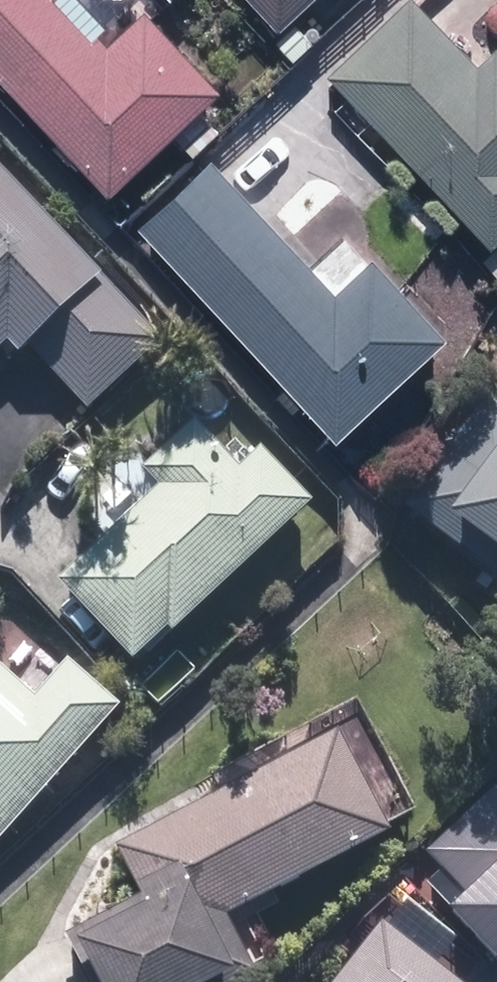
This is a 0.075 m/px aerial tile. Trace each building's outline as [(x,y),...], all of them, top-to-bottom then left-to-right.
[(112,195),(221,90),(144,11),(108,46),(97,36),(93,40),(53,0),(0,0),(0,79),(112,195)] [(312,0),(249,0),(280,31),(312,0)] [(328,77),(493,248),(496,244),(496,48),(477,67),(445,33),(414,0),(409,0),(328,77)] [(194,156),(219,132),(203,115),(178,139),(194,156)] [(211,162),(139,229),(337,442),(448,339),(374,260),(369,264),(336,295),(311,269),(242,196),(211,162)] [(0,167),(0,353),(9,345),(21,358),(30,349),(50,370),(89,412),(165,342),(0,167)] [(369,264),(344,238),(311,269),(336,295),(369,264)] [(489,400),(408,508),(496,574),(496,406),(489,400)] [(173,638),(315,508),(262,450),(240,471),(196,423),(144,471),(160,488),(75,566),(56,583),(133,665),(168,633),(173,638)] [(120,711),(66,664),(36,697),(0,665),(0,846),(120,711)] [(340,735),(117,848),(149,909),(80,943),(100,981),(228,981),(254,969),(228,917),(391,835),(340,735)] [(384,925),(339,981),(457,981),(384,925)]
